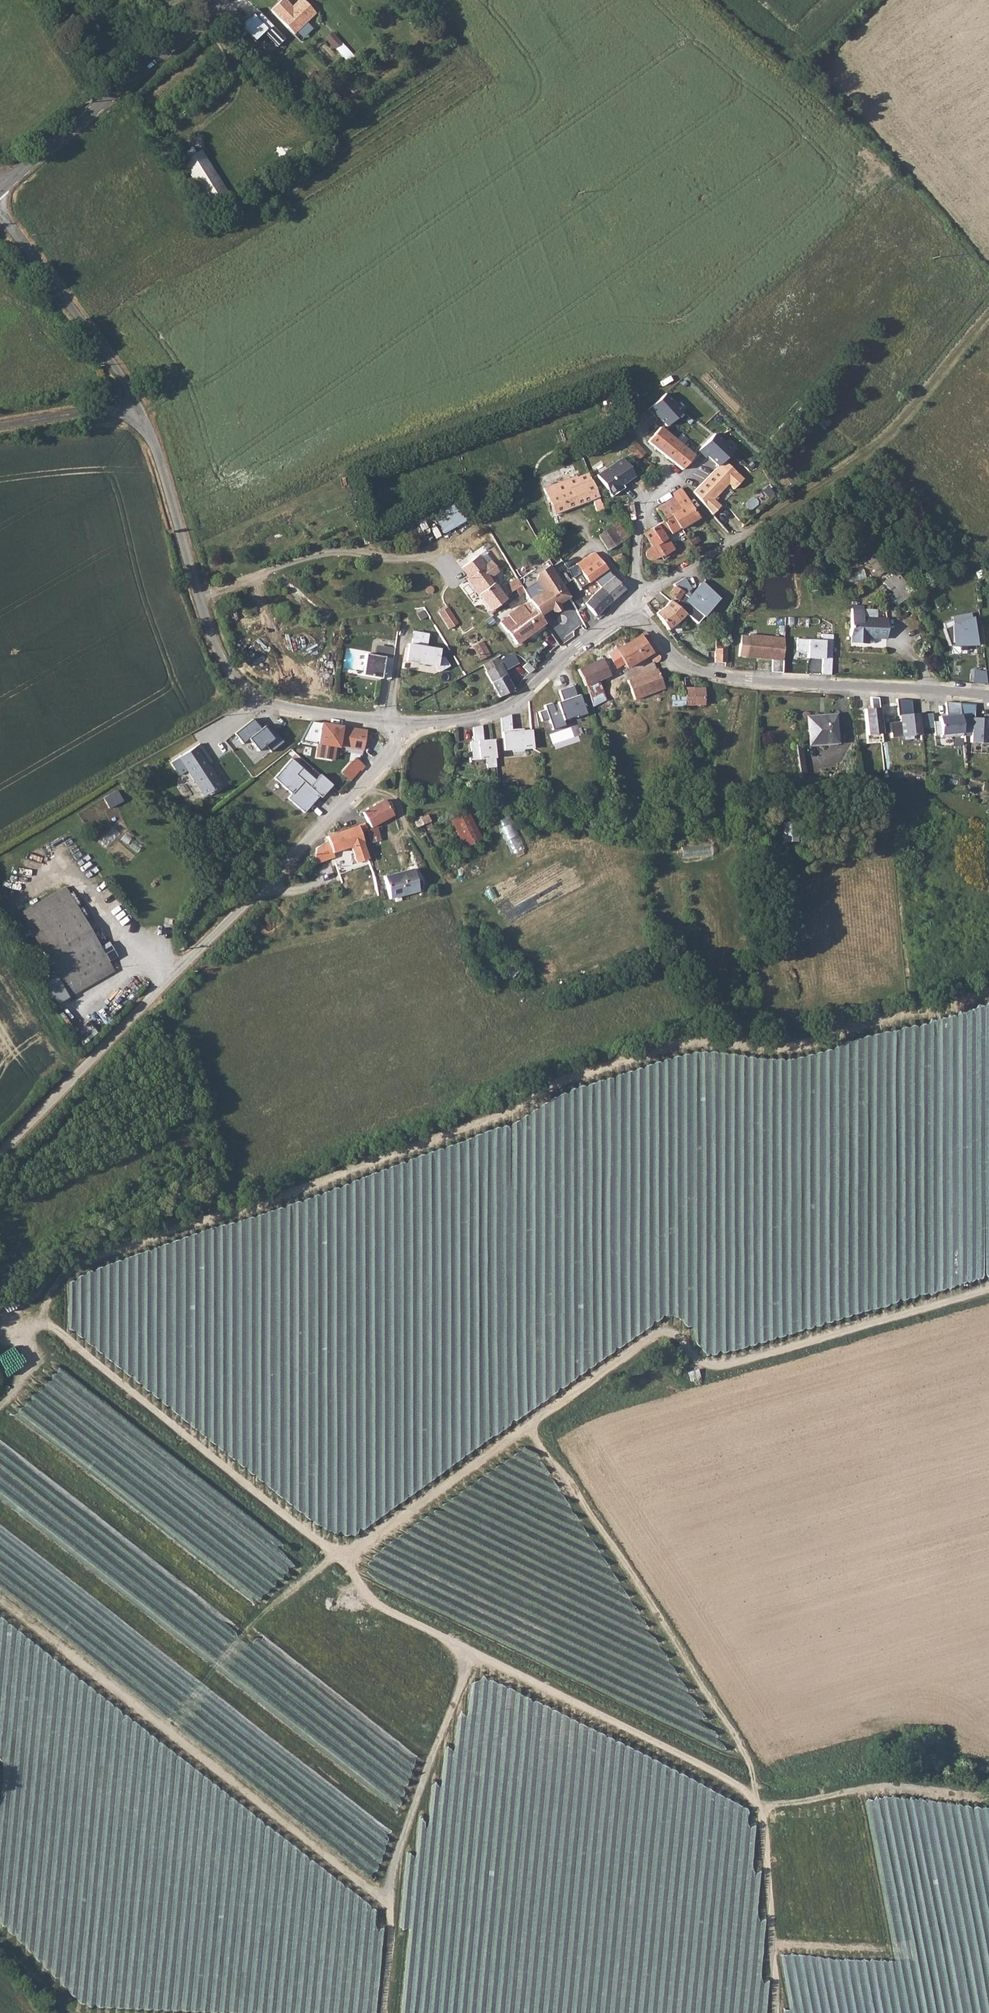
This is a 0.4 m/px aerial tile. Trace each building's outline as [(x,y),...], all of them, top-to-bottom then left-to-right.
[(241,7),(249,17),(257,10),(259,12),(270,4),(267,0),(251,0),(241,7)] [(318,12),(306,0),(298,0),(293,5),(288,0),(281,0),(271,10),(295,35),(318,12)] [(412,15),(408,19),(416,26),(419,21),(412,15)] [(326,39),(350,64),(357,57),(333,32),(326,39)] [(209,206),(229,194),(203,148),(182,160),(209,206)] [(667,427),(684,411),(667,392),(649,408),(667,427)] [(650,440),(649,442),(681,470),(685,465),(694,473),(688,480),(694,485),(701,478),(704,482),(719,465),(707,453),(701,459),(688,448),(674,437),(662,426),(650,440)] [(646,452),(636,441),(628,448),(639,459),(646,452)] [(612,495),(638,477),(623,456),(597,475),(612,495)] [(651,464),(645,459),(643,459),(634,470),(641,476),(647,469),(651,464)] [(704,482),(699,486),(709,496),(718,486),(714,483),(725,471),(719,465),(704,482)] [(604,508),(590,472),(579,476),(578,474),(543,487),(553,514),(592,498),(597,511),(604,508)] [(521,487),(511,493),(517,504),(527,498),(521,487)] [(671,493),(674,496),(676,500),(686,494),(681,487),(671,493)] [(686,494),(676,500),(681,508),(672,513),(681,527),(699,516),(690,503),(691,502),(686,494)] [(642,549),(648,559),(659,552),(661,555),(663,555),(673,548),(664,534),(670,530),(672,533),(681,527),(672,513),(681,508),(676,500),(674,496),(655,508),(663,520),(643,533),(650,545),(642,549)] [(443,533),(464,523),(452,497),(431,507),(443,533)] [(611,526),(598,534),(601,539),(607,550),(620,541),(611,526)] [(673,548),(663,555),(666,559),(673,571),(683,564),(673,548)] [(593,552),(576,563),(590,582),(594,580),(601,590),(594,595),(604,605),(611,599),(625,588),(622,585),(593,552)] [(621,552),(611,557),(615,563),(624,557),(621,552)] [(878,554),(873,557),(884,572),(888,568),(878,554)] [(530,601),(539,615),(550,608),(551,610),(553,611),(555,611),(557,610),(558,609),(558,608),(559,607),(558,605),(557,603),(569,596),(561,583),(560,582),(557,576),(552,567),(550,565),(538,572),(536,580),(543,590),(529,599),(530,601)] [(464,578),(467,583),(478,597),(480,595),(494,585),(480,568),(464,578)] [(565,571),(557,576),(560,582),(561,583),(569,578),(565,571)] [(896,572),(884,581),(900,603),(912,592),(896,572)] [(569,578),(561,583),(569,596),(579,590),(571,577),(569,578)] [(505,583),(508,591),(521,586),(518,578),(505,583)] [(494,585),(480,595),(491,610),(505,599),(497,589),(494,585)] [(674,586),(669,595),(678,601),(683,592),(674,586)] [(585,602),(583,604),(595,615),(604,605),(594,595),(585,602)] [(664,607),(655,613),(667,630),(679,622),(685,614),(670,600),(664,607)] [(499,622),(515,643),(545,623),(539,615),(530,601),(523,606),(521,603),(507,613),(509,616),(499,622)] [(851,608),(851,643),(867,643),(867,637),(886,637),(887,618),(863,617),(863,609),(851,608)] [(448,609),(439,614),(448,628),(457,622),(448,609)] [(951,654),(967,651),(966,647),(979,644),(973,614),(944,619),(951,654)] [(441,648),(428,646),(430,633),(412,630),(405,666),(446,673),(449,657),(440,656),(441,648)] [(602,656),(575,668),(583,685),(587,697),(589,704),(602,699),(596,679),(608,673),(610,676),(617,673),(614,668),(621,665),(622,667),(648,652),(644,646),(642,641),(646,639),(642,632),(602,656)] [(784,660),(787,637),(741,633),(739,656),(784,660)] [(833,674),(834,636),(796,635),(796,658),(824,659),(823,674),(833,674)] [(479,646),(473,649),(479,659),(489,653),(481,639),(477,642),(479,646)] [(727,663),(728,649),(716,648),(715,662),(727,663)] [(356,674),(390,679),(393,657),(359,652),(356,674)] [(658,659),(651,654),(649,658),(649,661),(650,663),(654,663),(656,663),(658,659)] [(497,656),(482,663),(486,670),(484,671),(499,695),(514,687),(497,656)] [(528,661),(521,666),(528,674),(534,669),(528,661)] [(557,669),(545,679),(549,688),(552,688),(557,702),(570,697),(567,691),(583,685),(575,668),(560,675),(557,669)] [(654,669),(623,680),(630,699),(661,688),(654,669)] [(701,687),(691,688),(691,703),(702,703),(701,687)] [(682,688),(681,695),(681,704),(691,703),(691,688),(682,688)] [(589,704),(587,697),(577,700),(583,717),(592,714),(589,704)] [(873,708),(865,708),(866,742),(882,741),(881,698),(872,699),(873,708)] [(914,713),(912,698),(898,699),(901,736),(923,735),(923,728),(932,728),(931,712),(914,713)] [(976,702),(944,702),(943,721),(934,721),(934,735),(971,735),(971,742),(988,742),(988,729),(986,728),(987,717),(976,717),(976,702)] [(835,713),(806,715),(808,744),(836,742),(835,713)] [(512,715),(501,716),(504,752),(534,750),(533,728),(513,730),(512,715)] [(364,751),(368,729),(322,721),(315,757),(335,760),(338,746),(364,751)] [(471,741),(472,760),(487,758),(487,767),(497,766),(495,738),(484,739),(483,725),(474,726),(475,741),(471,741)] [(197,744),(168,762),(174,771),(182,766),(203,753),(197,744)] [(203,753),(182,766),(185,771),(202,796),(219,785),(205,765),(209,762),(203,753)] [(349,760),(338,772),(346,779),(357,767),(349,760)] [(307,797),(320,813),(327,806),(318,796),(324,791),(320,786),(313,790),(314,792),(307,797)] [(104,797),(110,808),(123,801),(117,790),(104,797)] [(383,801),(359,814),(368,828),(390,815),(389,813),(392,811),(388,803),(385,804),(383,801)] [(468,810),(450,820),(466,848),(483,838),(468,810)] [(418,816),(410,820),(415,828),(429,821),(426,815),(419,818),(418,816)] [(509,846),(522,841),(512,815),(499,821),(509,846)] [(356,826),(355,826),(358,835),(365,832),(362,824),(356,826)] [(323,839),(315,846),(320,858),(330,854),(358,842),(361,841),(358,835),(355,826),(323,839)] [(378,826),(367,829),(372,843),(383,839),(378,826)] [(411,870),(382,878),(388,899),(417,892),(411,870)] [(113,972),(85,922),(65,888),(20,914),(69,998),(113,972)] [(696,1369),(686,1372),(689,1381),(699,1378),(696,1369)]
